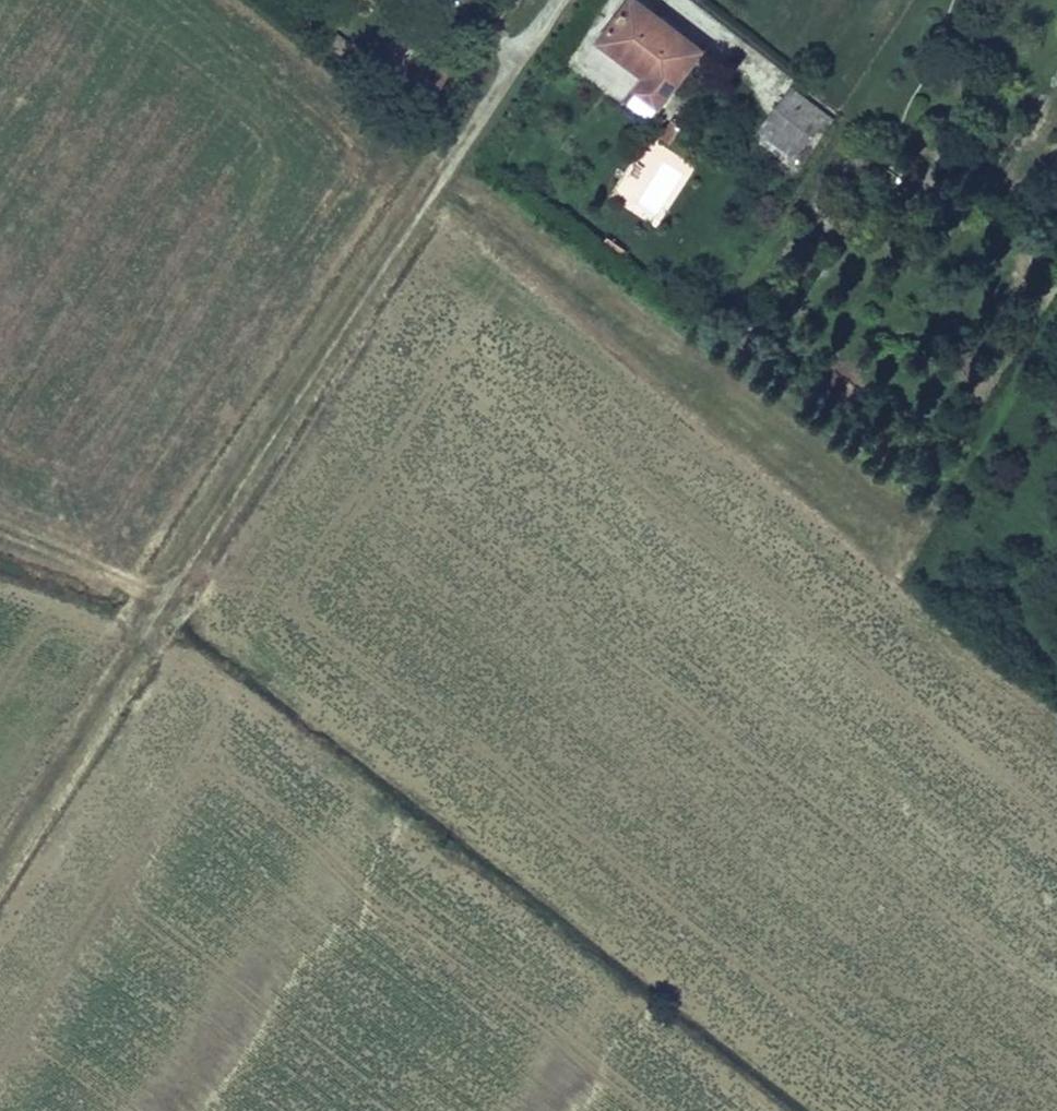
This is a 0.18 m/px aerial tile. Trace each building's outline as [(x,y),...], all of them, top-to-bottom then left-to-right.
[(644,0),(629,0),(605,33),(649,66),(636,84),(661,101),(703,42),(644,0)] [(456,65),(435,50),(413,80),(435,95),(456,65)] [(826,128),(835,118),(791,87),(750,142),(785,168),(819,122),(826,128)]
